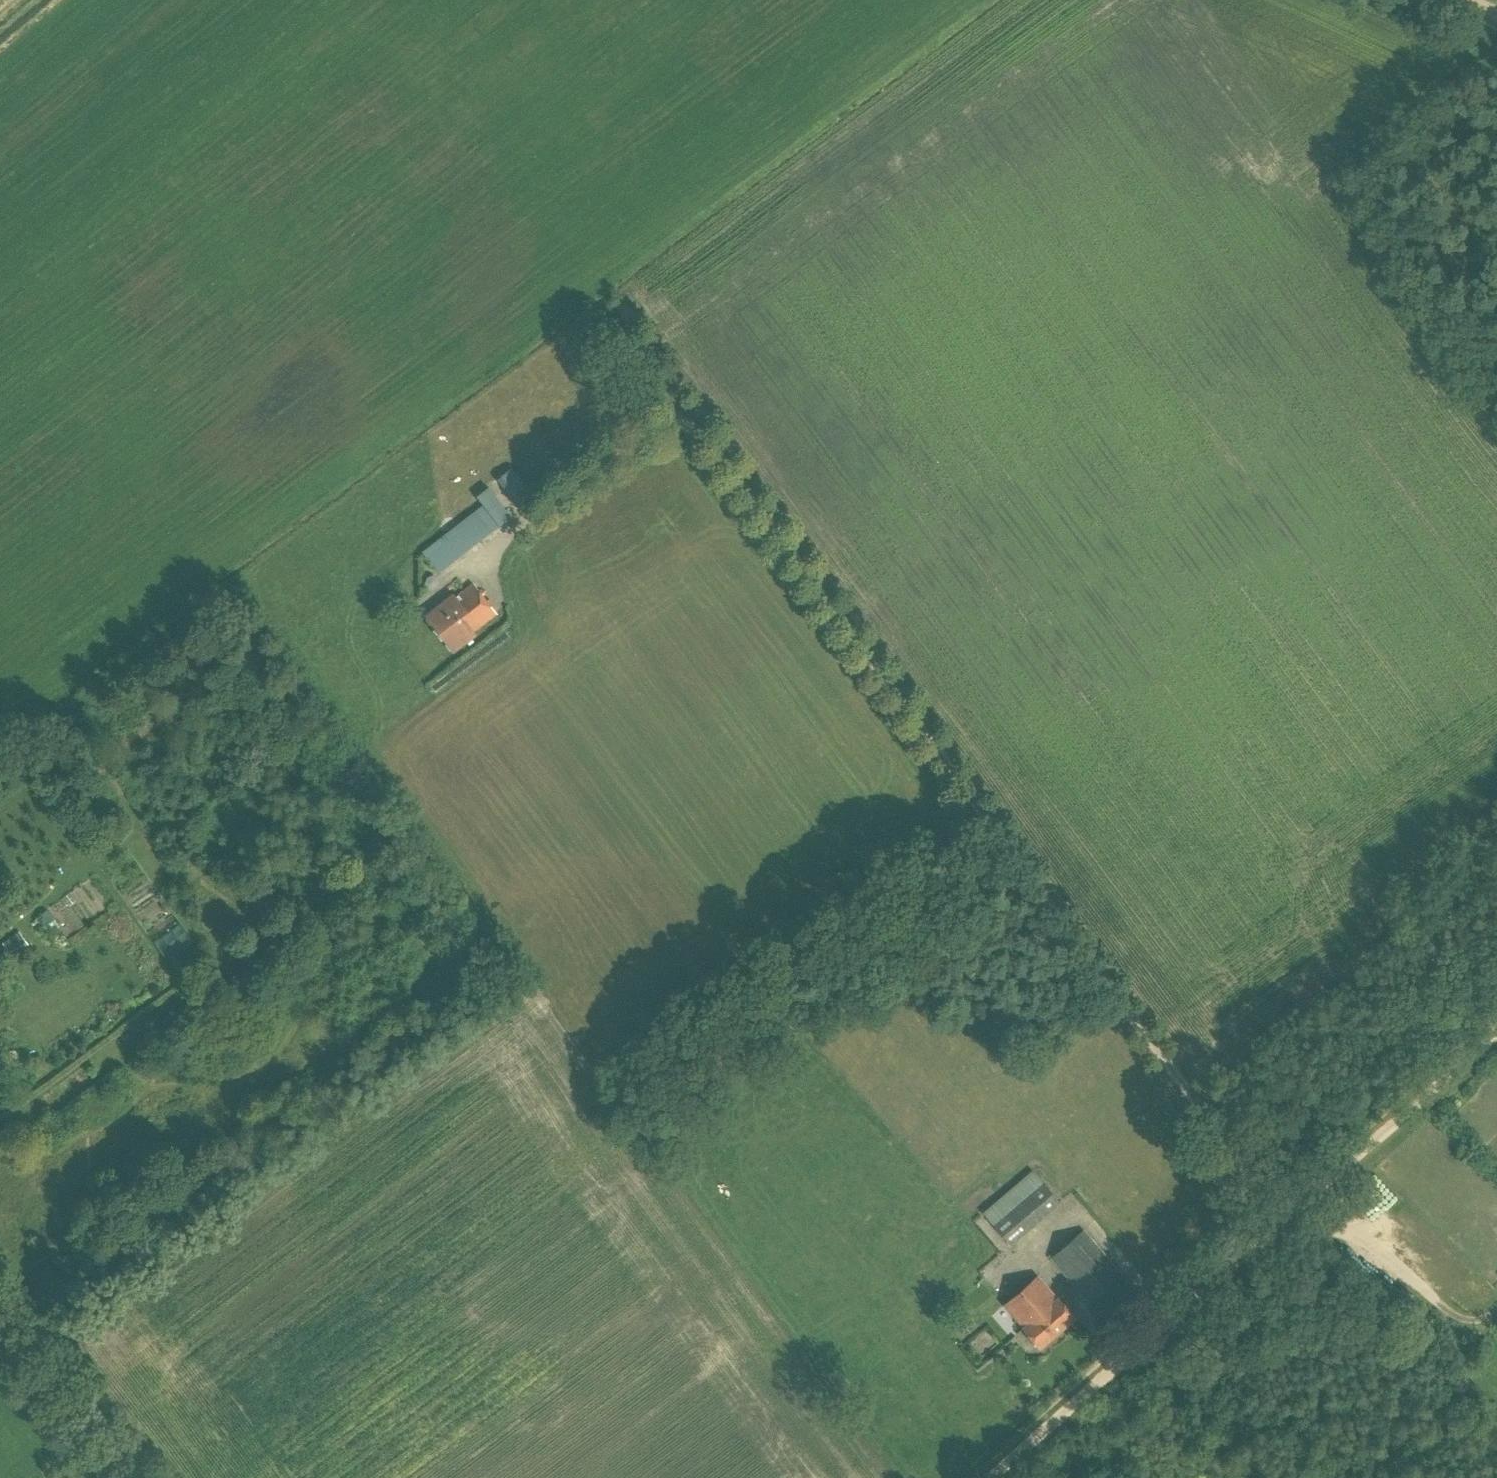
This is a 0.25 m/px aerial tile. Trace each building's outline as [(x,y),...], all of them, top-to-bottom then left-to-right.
[(520,510),(535,498),(512,468),(497,479),(520,510)] [(454,527),(422,552),(438,573),(471,548),(454,527)] [(473,630),(496,612),(473,581),(456,595),(453,592),(426,612),(455,650),(476,634),(473,630)] [(49,934),(62,931),(58,913),(45,916),(49,934)] [(12,957),(29,945),(19,931),(2,943),(12,957)] [(1011,1246),(1061,1203),(1032,1169),(983,1212),(1011,1246)] [(1089,1302),(1121,1275),(1083,1231),(1051,1258),(1089,1302)] [(1004,1306),(1022,1328),(1040,1348),(1076,1317),(1059,1297),(1057,1298),(1038,1276),(1004,1306)] [(963,1335),(971,1333),(974,1325),(969,1318),(960,1320),(957,1328),(963,1335)]
